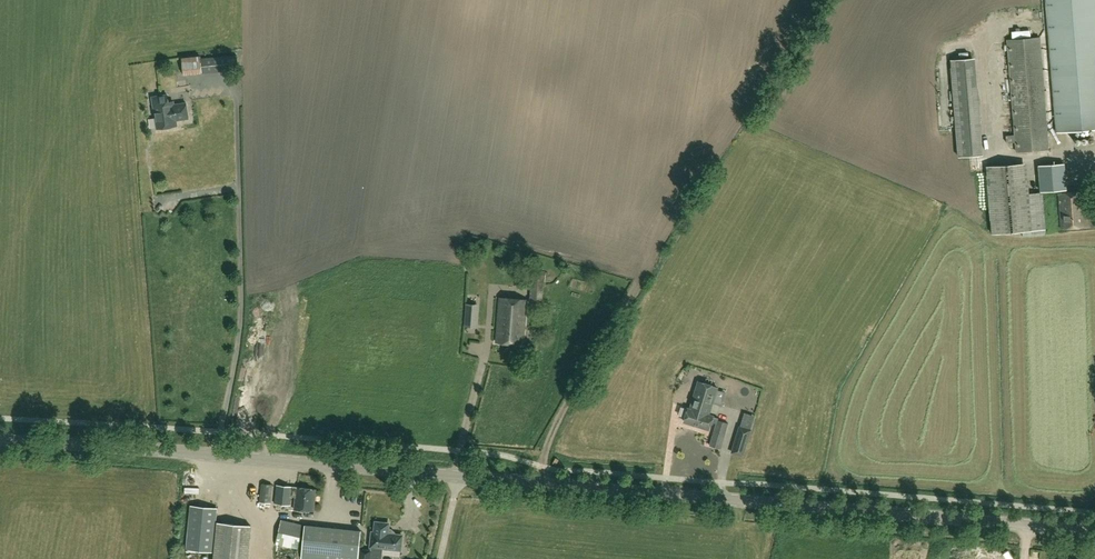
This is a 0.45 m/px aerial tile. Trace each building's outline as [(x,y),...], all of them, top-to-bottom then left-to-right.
[(1057,132),(1094,129),(1094,0),(1046,0),(1057,132)] [(1008,40),(1015,135),(1006,135),(1007,143),(1016,142),(1017,152),(1049,150),(1040,37),(1008,40)] [(239,70),(237,56),(201,59),(200,56),(182,58),(184,76),(202,74),(239,70)] [(997,58),(998,77),(1010,76),(1008,57),(997,58)] [(951,60),(959,157),(980,155),(972,58),(951,60)] [(156,97),(157,104),(153,105),(157,129),(173,127),(173,125),(177,124),(176,121),(188,119),(186,103),(174,105),(173,102),(168,103),(167,95),(156,97)] [(937,120),(938,132),(954,131),(950,97),(938,98),(940,120),(937,120)] [(1031,166),(1033,193),(1067,190),(1065,163),(1031,166)] [(1043,192),(1025,194),(1022,164),(987,167),(993,234),(1023,232),(1024,236),(1046,235),(1043,192)] [(1092,198),(1093,210),(1088,210),(1088,214),(1083,214),(1082,192),(1059,192),(1061,228),(1094,226),(1094,197),(1092,198)] [(544,298),(545,286),(545,271),(532,270),(529,304),(544,305),(544,298)] [(500,298),(497,342),(523,344),(526,300),(500,298)] [(699,381),(691,410),(709,415),(717,386),(699,381)] [(724,401),(710,445),(721,448),(734,405),(724,401)] [(712,416),(709,415),(691,410),(689,409),(685,422),(708,429),(712,416)] [(744,456),(752,429),(740,425),(731,453),(744,456)] [(202,488),(206,476),(193,471),(188,483),(202,488)] [(273,486),(261,484),(259,503),(271,504),(273,486)] [(291,497),(296,497),(295,509),(314,511),(315,488),(276,485),(275,504),(291,505),(291,497)] [(186,550),(213,553),(218,508),(191,506),(186,550)] [(303,525),(283,520),(281,520),(276,539),(275,545),(298,550),(303,525)] [(214,558),(248,558),(251,526),(218,522),(214,558)] [(375,532),(372,532),(371,547),(395,549),(396,547),(399,544),(401,544),(402,535),(394,534),(394,532),(391,529),(389,529),(389,523),(380,522),(376,526),(375,532)] [(308,558),(358,558),(361,531),(305,525),(301,558),(308,558)] [(371,550),(360,549),(359,558),(371,558),(371,550)]
